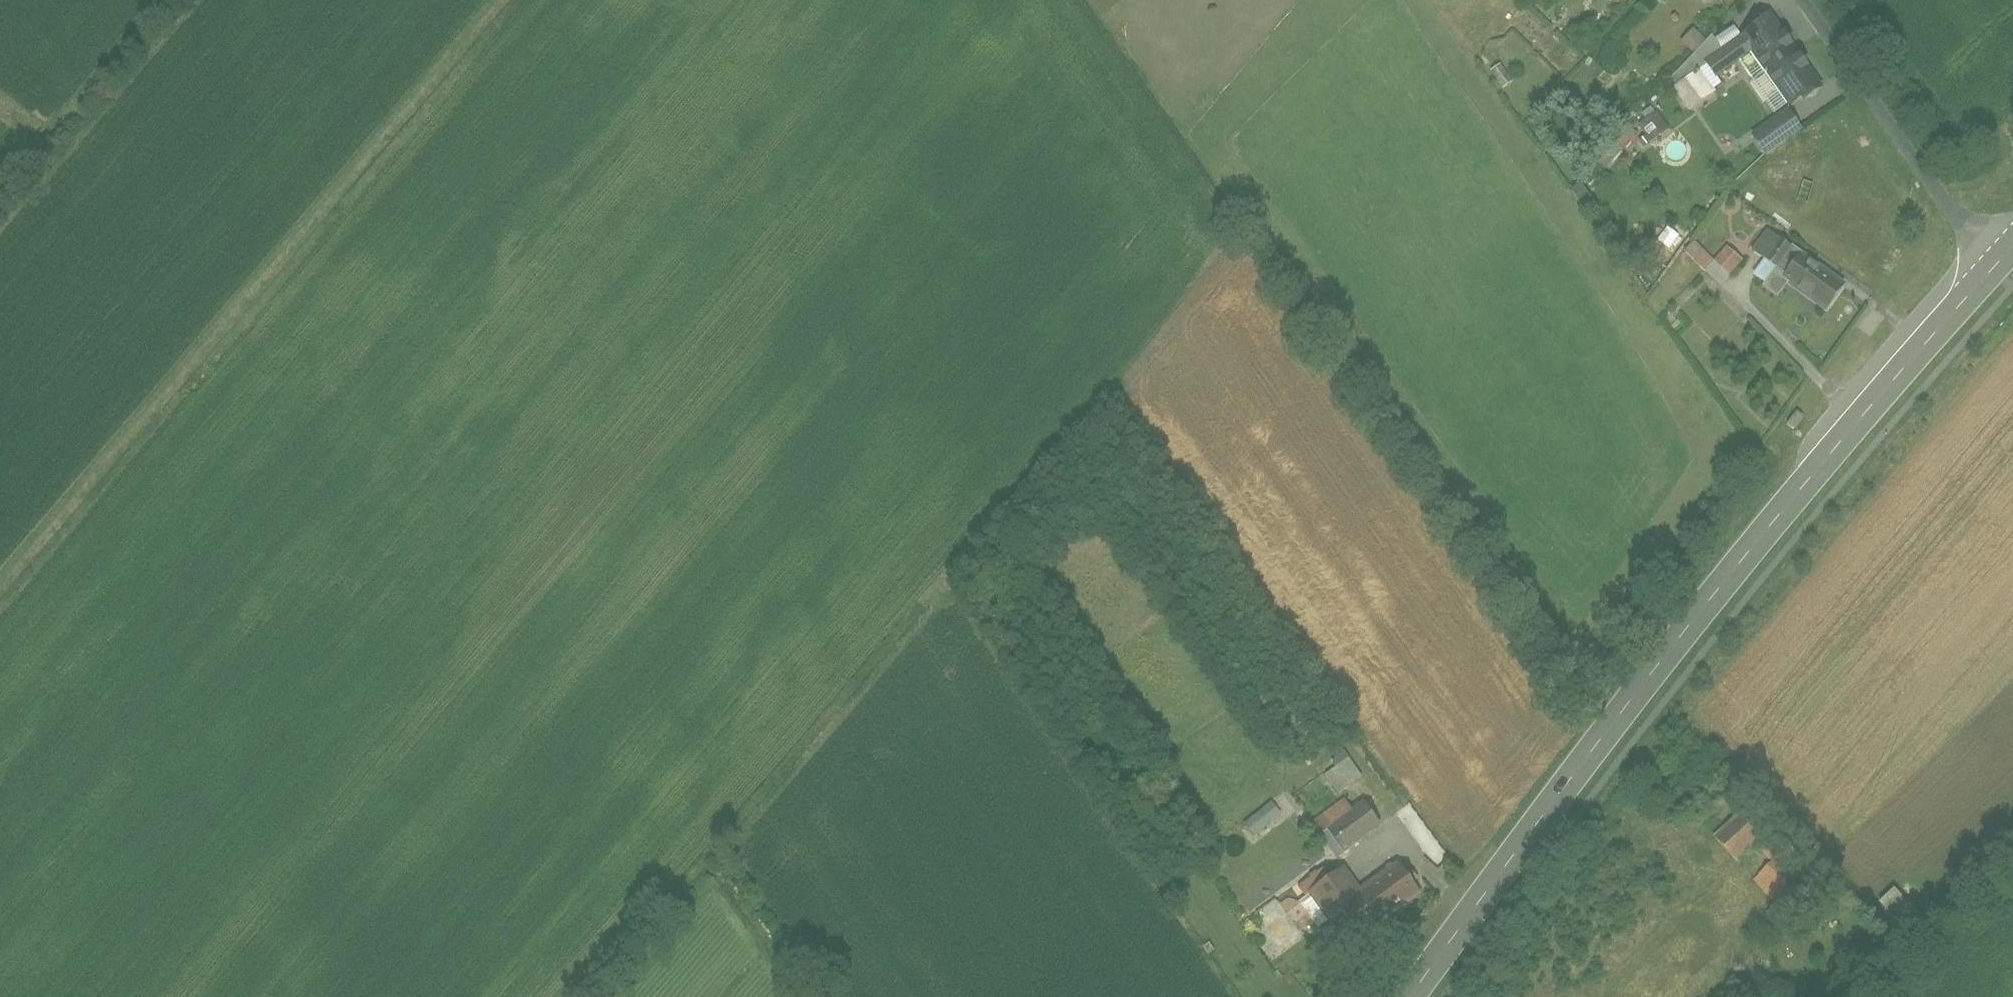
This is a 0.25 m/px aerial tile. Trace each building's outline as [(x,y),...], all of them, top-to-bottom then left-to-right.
[(1789,109),(1822,87),(1774,15),(1706,61),(1718,79),(1753,55),(1789,109)] [(1686,43),(1698,52),(1710,38),(1697,29),(1686,43)] [(1767,155),(1803,131),(1789,109),(1752,134),(1767,155)] [(1660,113),(1644,126),(1657,141),(1672,128),(1660,113)] [(1770,228),(1756,251),(1768,259),(1758,276),(1771,284),(1795,243),(1770,228)] [(1719,261),(1709,252),(1699,263),(1725,286),(1747,260),(1732,246),(1719,261)] [(1828,311),(1844,287),(1801,258),(1785,282),(1828,311)] [(1348,751),(1335,761),(1339,766),(1329,774),(1343,794),(1367,776),(1348,751)] [(1368,800),(1333,828),(1353,852),(1387,824),(1368,800)] [(1276,802),(1247,822),(1258,836),(1286,816),(1276,802)] [(1742,809),(1719,836),(1744,859),(1768,832),(1742,809)] [(1787,852),(1757,882),(1794,920),(1825,891),(1787,852)] [(1403,857),(1366,886),(1348,863),(1314,890),(1340,923),(1353,913),(1368,932),(1427,887),(1403,857)]
